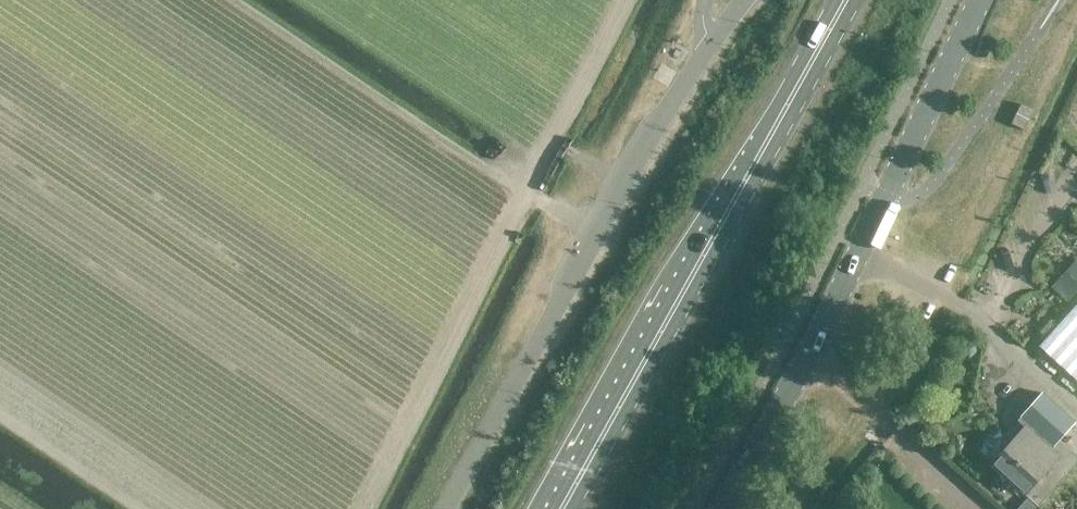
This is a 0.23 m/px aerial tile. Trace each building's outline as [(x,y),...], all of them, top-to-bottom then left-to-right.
[(1034,110),(1021,103),(1011,123),(1024,129),(1034,110)] [(1076,288),(1076,259),(1052,282),(1066,298),(1076,288)] [(1038,346),(1076,381),(1076,303),(1038,346)] [(1068,447),(1076,437),(1076,434),(1070,428),(1075,422),(1042,392),(1018,419),(1025,426),(990,465),(1025,496),(1025,495),(1028,497),(1018,508),(1035,508),(1076,461),(1076,454),(1068,447)]
